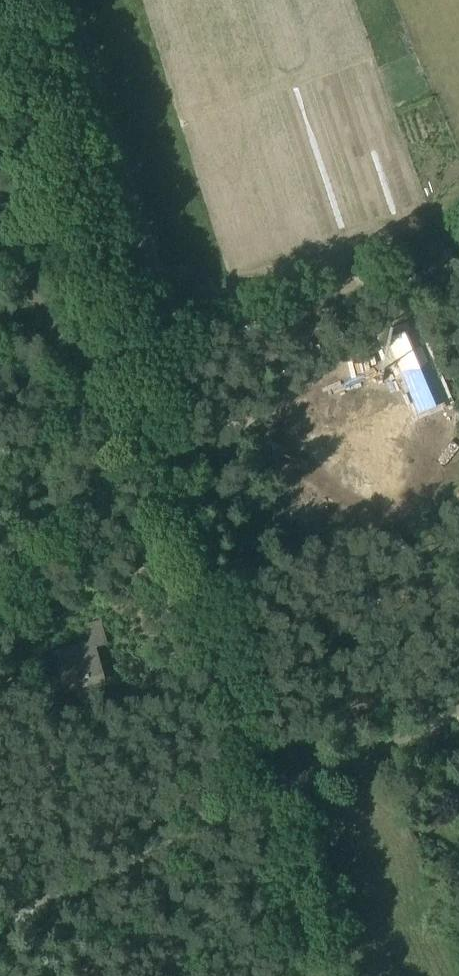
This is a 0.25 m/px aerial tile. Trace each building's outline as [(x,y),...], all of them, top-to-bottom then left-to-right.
[(415,356),(408,377),(436,387),(444,366),(415,356)] [(89,642),(53,652),(64,691),(104,680),(95,647),(106,643),(99,622),(85,626),(84,624),(89,642)]
